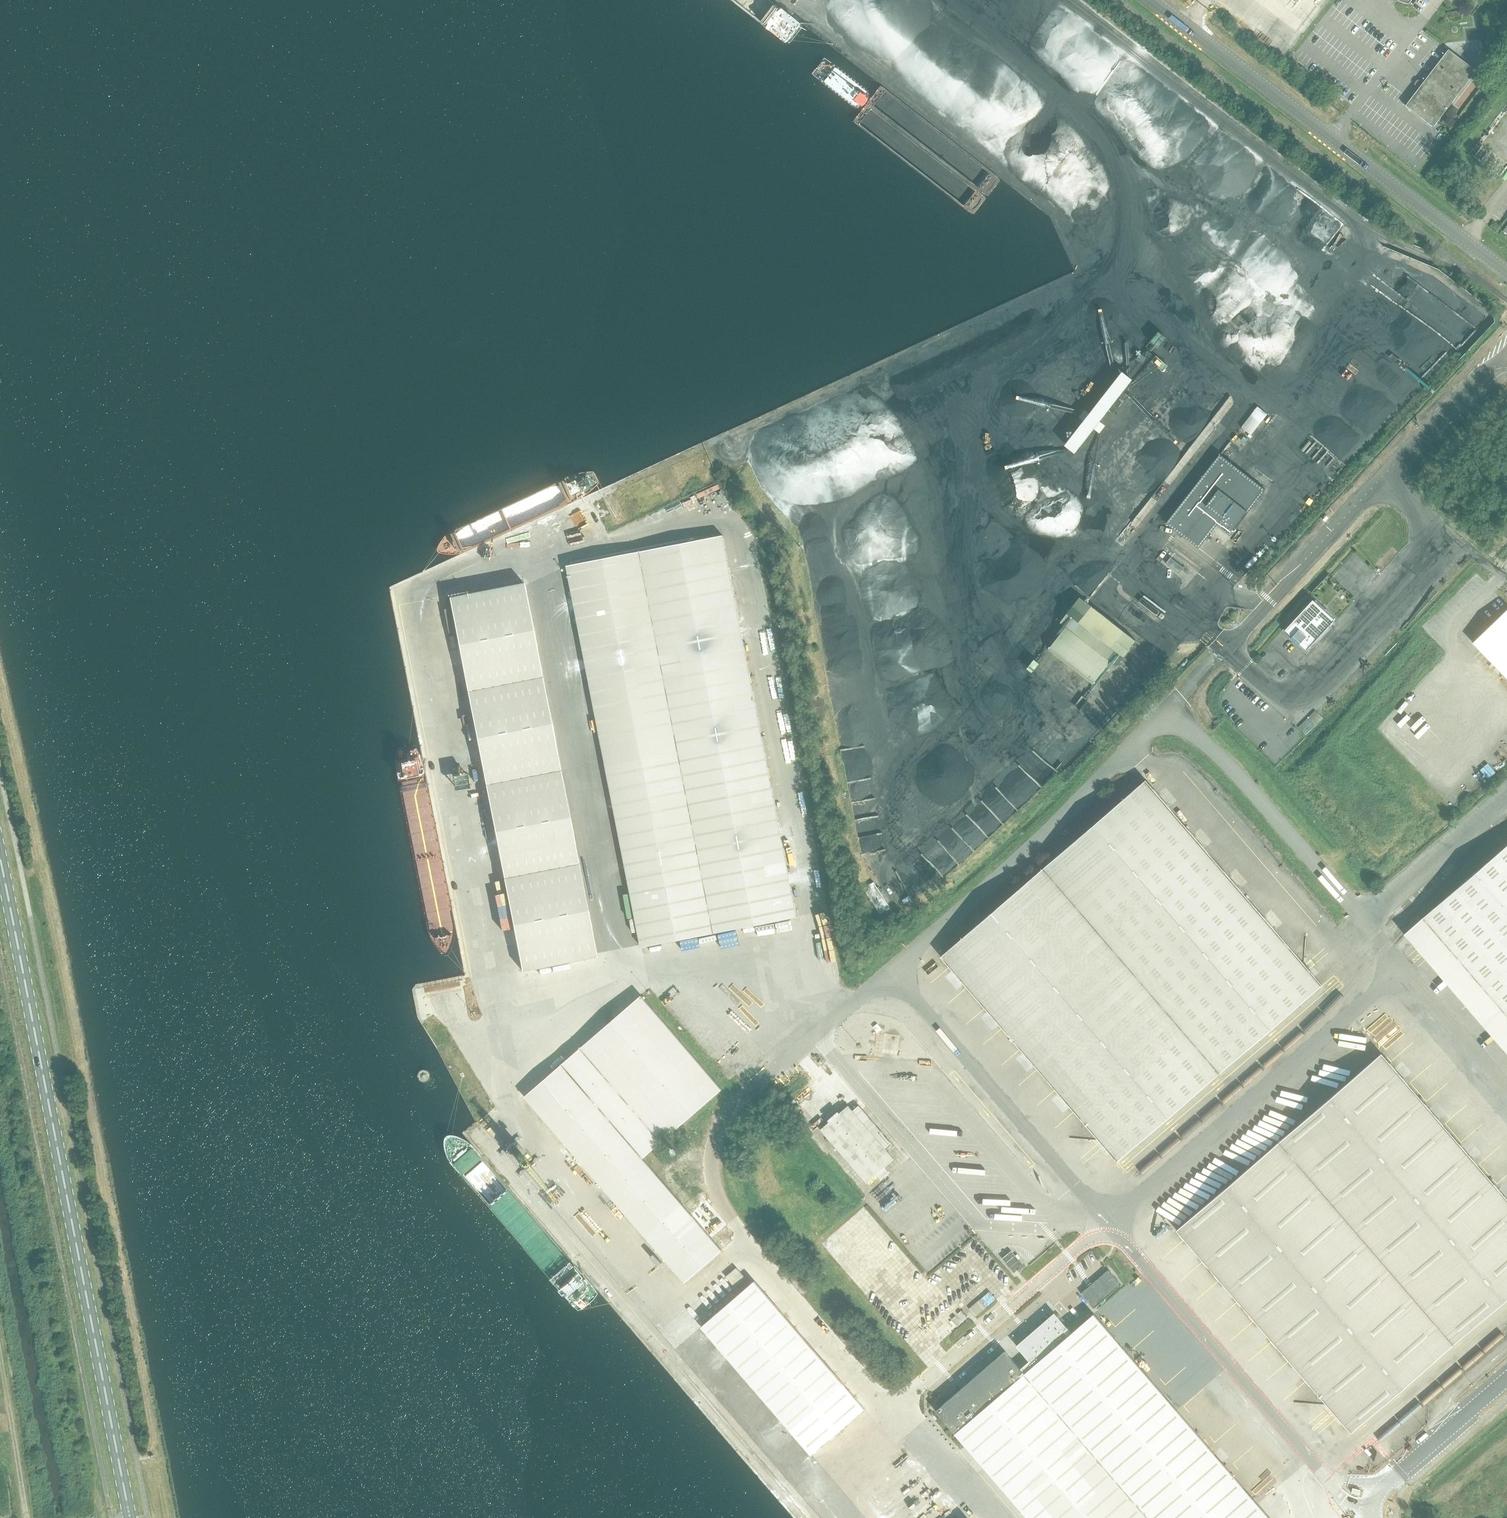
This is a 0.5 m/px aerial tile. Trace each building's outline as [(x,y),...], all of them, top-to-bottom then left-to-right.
[(1416,86),(1418,89),(1405,106),(1433,127),(1476,71),(1448,50),(1423,82),(1420,81),(1416,86)] [(1160,329),(1152,340),(1160,346),(1168,334),(1160,329)] [(1123,368),(1070,446),(1080,453),(1097,429),(1102,432),(1108,423),(1105,421),(1136,377),(1123,368)] [(1260,405),(1243,426),(1253,434),(1270,413),(1260,405)] [(1212,417),(1181,463),(1187,468),(1218,421),(1212,417)] [(812,464),(828,461),(826,452),(830,452),(828,440),(823,441),(823,443),(817,444),(818,450),(816,451),(818,461),(811,462),(812,464)] [(1220,454),(1202,477),(1166,523),(1198,548),(1216,525),(1230,535),(1266,490),(1220,454)] [(901,494),(891,493),(894,502),(892,503),(895,510),(895,521),(896,526),(894,527),(893,538),(895,542),(890,542),(896,558),(906,554),(912,554),(912,550),(916,550),(921,548),(921,540),(911,539),(912,530),(902,529),(903,517),(901,514),(902,501),(900,501),(901,494)] [(567,565),(610,788),(641,947),(797,917),(722,535),(567,565)] [(1166,563),(1179,573),(1183,567),(1171,557),(1166,563)] [(449,597),(486,788),(521,970),(596,956),(524,582),(449,597)] [(1061,622),(1066,626),(1050,646),(1096,681),(1111,661),(1117,665),(1136,641),(1080,597),(1061,622)] [(1300,643),(1300,644),(1307,650),(1334,620),(1313,600),(1285,630),(1292,636),(1291,638),(1298,645),(1300,643)] [(1473,642),(1506,678),(1506,609),(1473,642)] [(1035,672),(1043,662),(1037,658),(1030,667),(1035,672)] [(456,689),(466,686),(460,663),(450,665),(456,689)] [(1298,727),(1306,735),(1323,718),(1316,710),(1298,727)] [(1322,985),(1300,959),(1146,780),(941,956),(1117,1161),(1322,985)] [(803,837),(814,835),(811,822),(801,824),(802,831),(803,837)] [(1506,1016),(1506,845),(1422,918),(1506,1016)] [(622,1008),(643,994),(637,985),(616,999),(622,1008)] [(721,1249),(642,1157),(721,1089),(641,996),(525,1096),(685,1281),(721,1249)] [(1300,1373),(1334,1412),(1351,1432),(1506,1298),(1506,1199),(1381,1053),(1177,1230),(1300,1373)] [(1027,1085),(1019,1092),(1026,1100),(1034,1093),(1027,1085)] [(881,1179),(889,1172),(885,1167),(894,1159),(885,1148),(891,1143),(859,1105),(853,1110),(848,1105),(839,1113),(838,1112),(829,1120),(830,1121),(821,1129),(866,1183),(876,1174),(881,1179)] [(1002,1258),(1014,1272),(1023,1265),(1011,1250),(1002,1258)] [(726,1276),(735,1287),(745,1278),(736,1267),(726,1276)] [(674,1270),(665,1277),(675,1289),(683,1282),(674,1270)] [(1109,1270),(1081,1293),(1094,1308),(1122,1285),(1109,1270)] [(1081,1274),(1077,1277),(1082,1286),(1087,1284),(1081,1274)] [(751,1284),(701,1326),(791,1431),(844,1385),(755,1281),(751,1284)] [(989,1304),(997,1296),(990,1288),(982,1296),(989,1304)] [(969,1308),(976,1317),(987,1307),(980,1298),(969,1308)] [(1070,1334),(1053,1314),(1015,1347),(1028,1362),(1020,1369),(1005,1351),(966,1384),(961,1389),(957,1384),(946,1394),(950,1398),(936,1411),(1028,1517),(1270,1517),(1094,1314),(1070,1334)] [(742,1411),(752,1403),(743,1392),(733,1400),(742,1411)]
